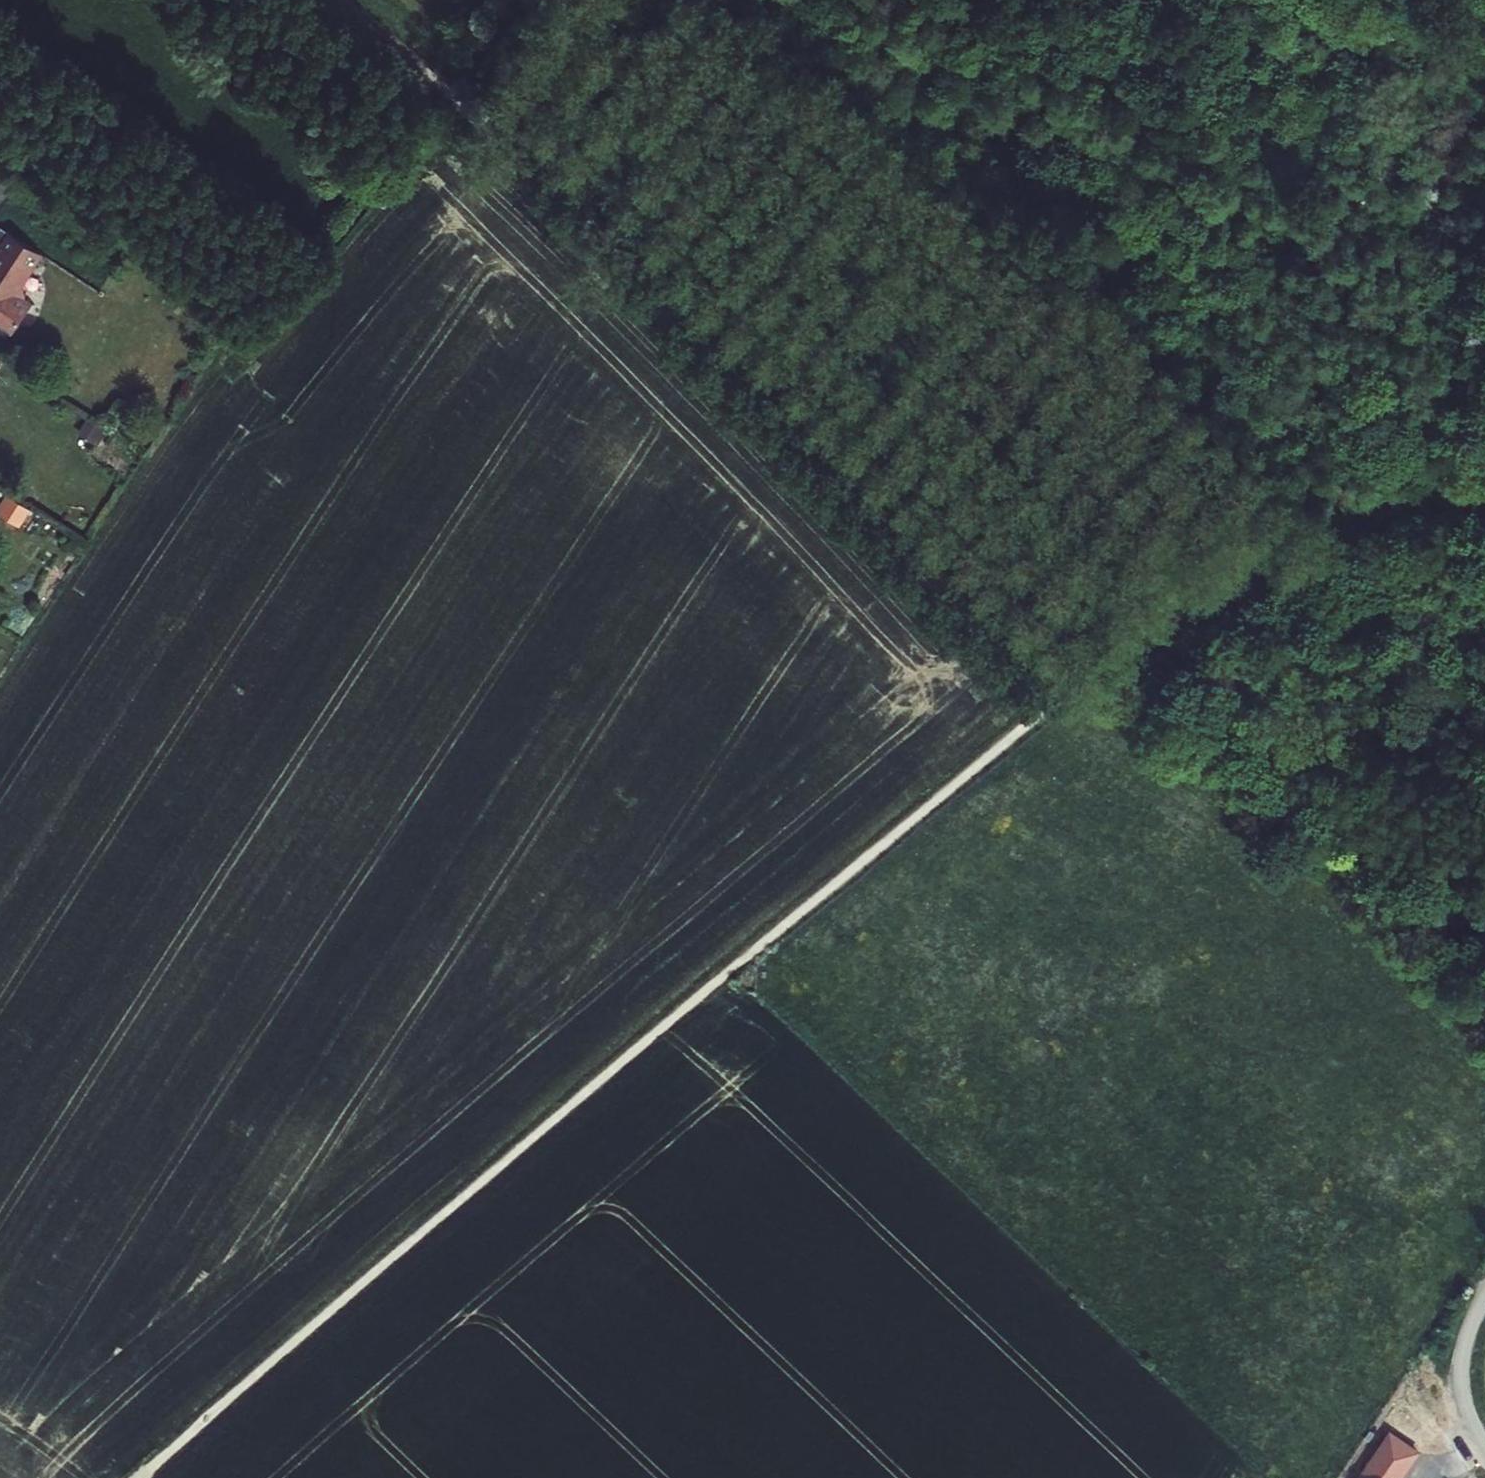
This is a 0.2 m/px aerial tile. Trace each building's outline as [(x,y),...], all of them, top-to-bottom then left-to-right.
[(7,348),(31,312),(21,305),(18,293),(32,276),(8,260),(20,243),(0,230),(0,343),(7,348)] [(32,509),(13,497),(3,512),(22,524),(32,509)] [(1353,1477),(1404,1477),(1400,1476),(1406,1468),(1402,1465),(1420,1438),(1392,1419),(1353,1477)]
